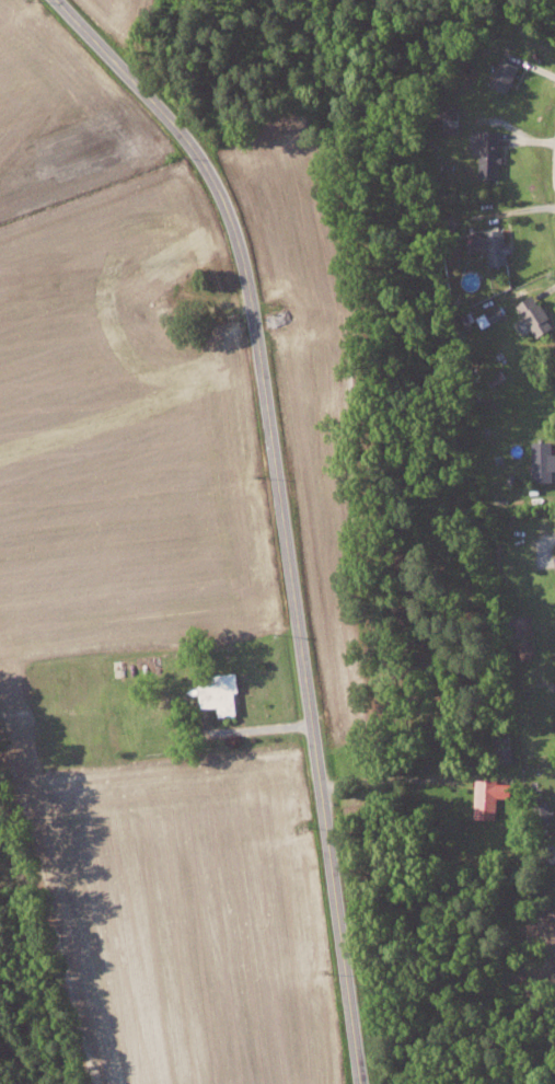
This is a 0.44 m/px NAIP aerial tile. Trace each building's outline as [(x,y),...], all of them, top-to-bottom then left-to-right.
[(494,84),(514,90),(523,59),(503,53),(494,84)] [(502,177),(504,129),(484,128),(482,177),(502,177)] [(489,241),(492,265),(512,263),(510,251),(511,251),(509,226),(476,229),(477,242),(489,241)] [(539,336),(554,327),(554,321),(538,293),(519,304),(539,336)] [(536,480),(554,480),(554,451),(554,440),(535,441),(536,480)] [(202,684),(204,707),(221,706),(222,716),(240,714),(239,692),(242,692),(240,671),(212,674),(213,683),(202,684)] [(513,781),(478,779),(476,817),(499,818),(500,796),(513,797),(513,781)]
